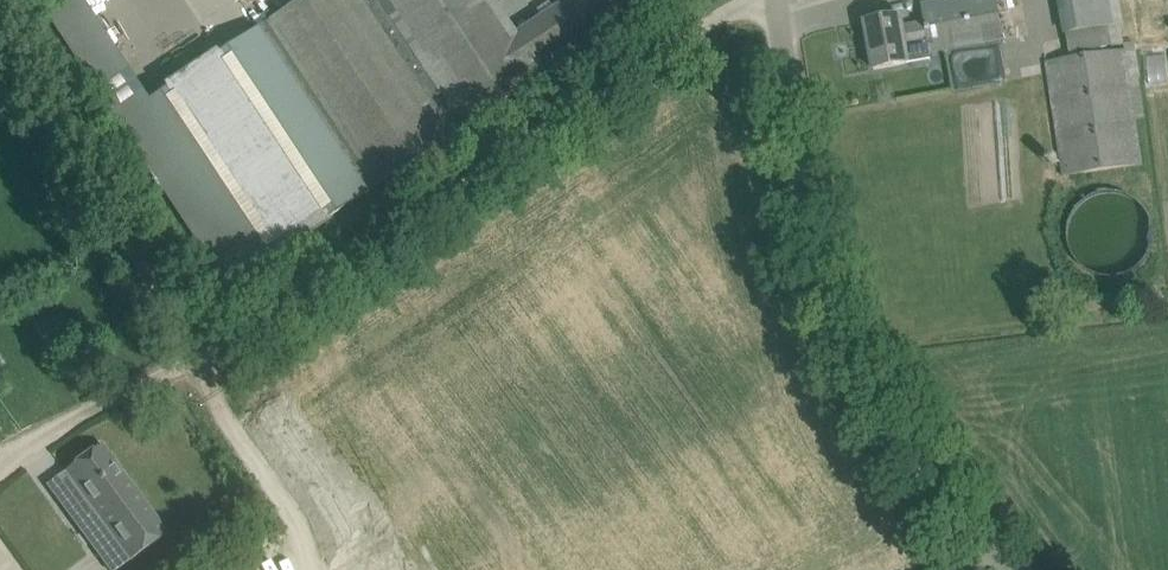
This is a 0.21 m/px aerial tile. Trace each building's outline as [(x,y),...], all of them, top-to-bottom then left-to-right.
[(455,133),(368,0),(297,0),(260,25),(307,97),(246,136),(214,88),(234,75),(220,55),(139,108),(118,122),(226,285),(455,133)] [(455,133),(655,0),(564,0),(514,33),(493,0),(368,0),(455,133)] [(1004,39),(997,0),(952,0),(921,6),(924,24),(902,28),(900,16),(865,22),(873,70),(908,64),(905,47),(927,43),(929,53),(1004,39)] [(1120,24),(1116,0),(1059,0),(1065,35),(1069,59),(1045,63),(1062,176),(1141,164),(1124,51),(1120,24)] [(129,563),(168,534),(102,444),(63,473),(129,563)]
